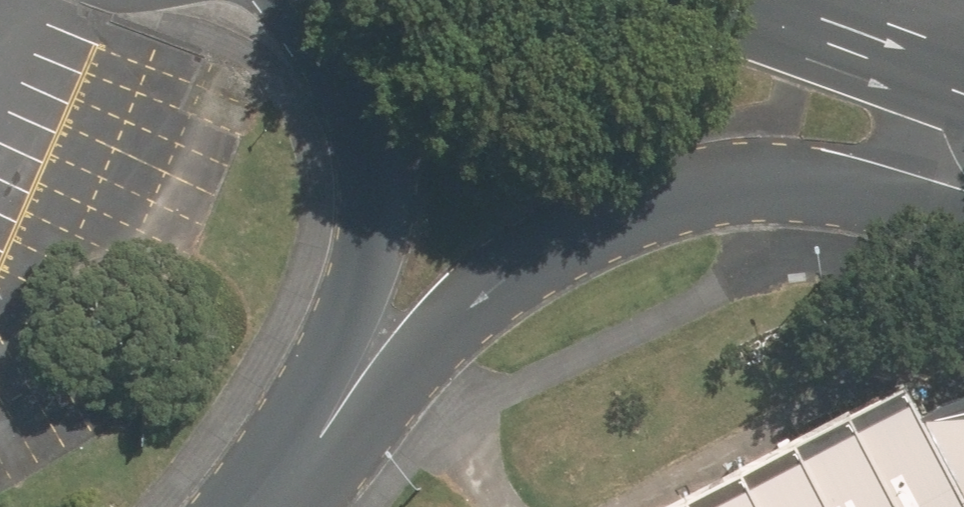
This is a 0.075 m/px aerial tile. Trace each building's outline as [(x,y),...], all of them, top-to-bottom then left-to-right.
[(909,410),(900,390),(668,506),(963,506),(963,395),(909,410)]
